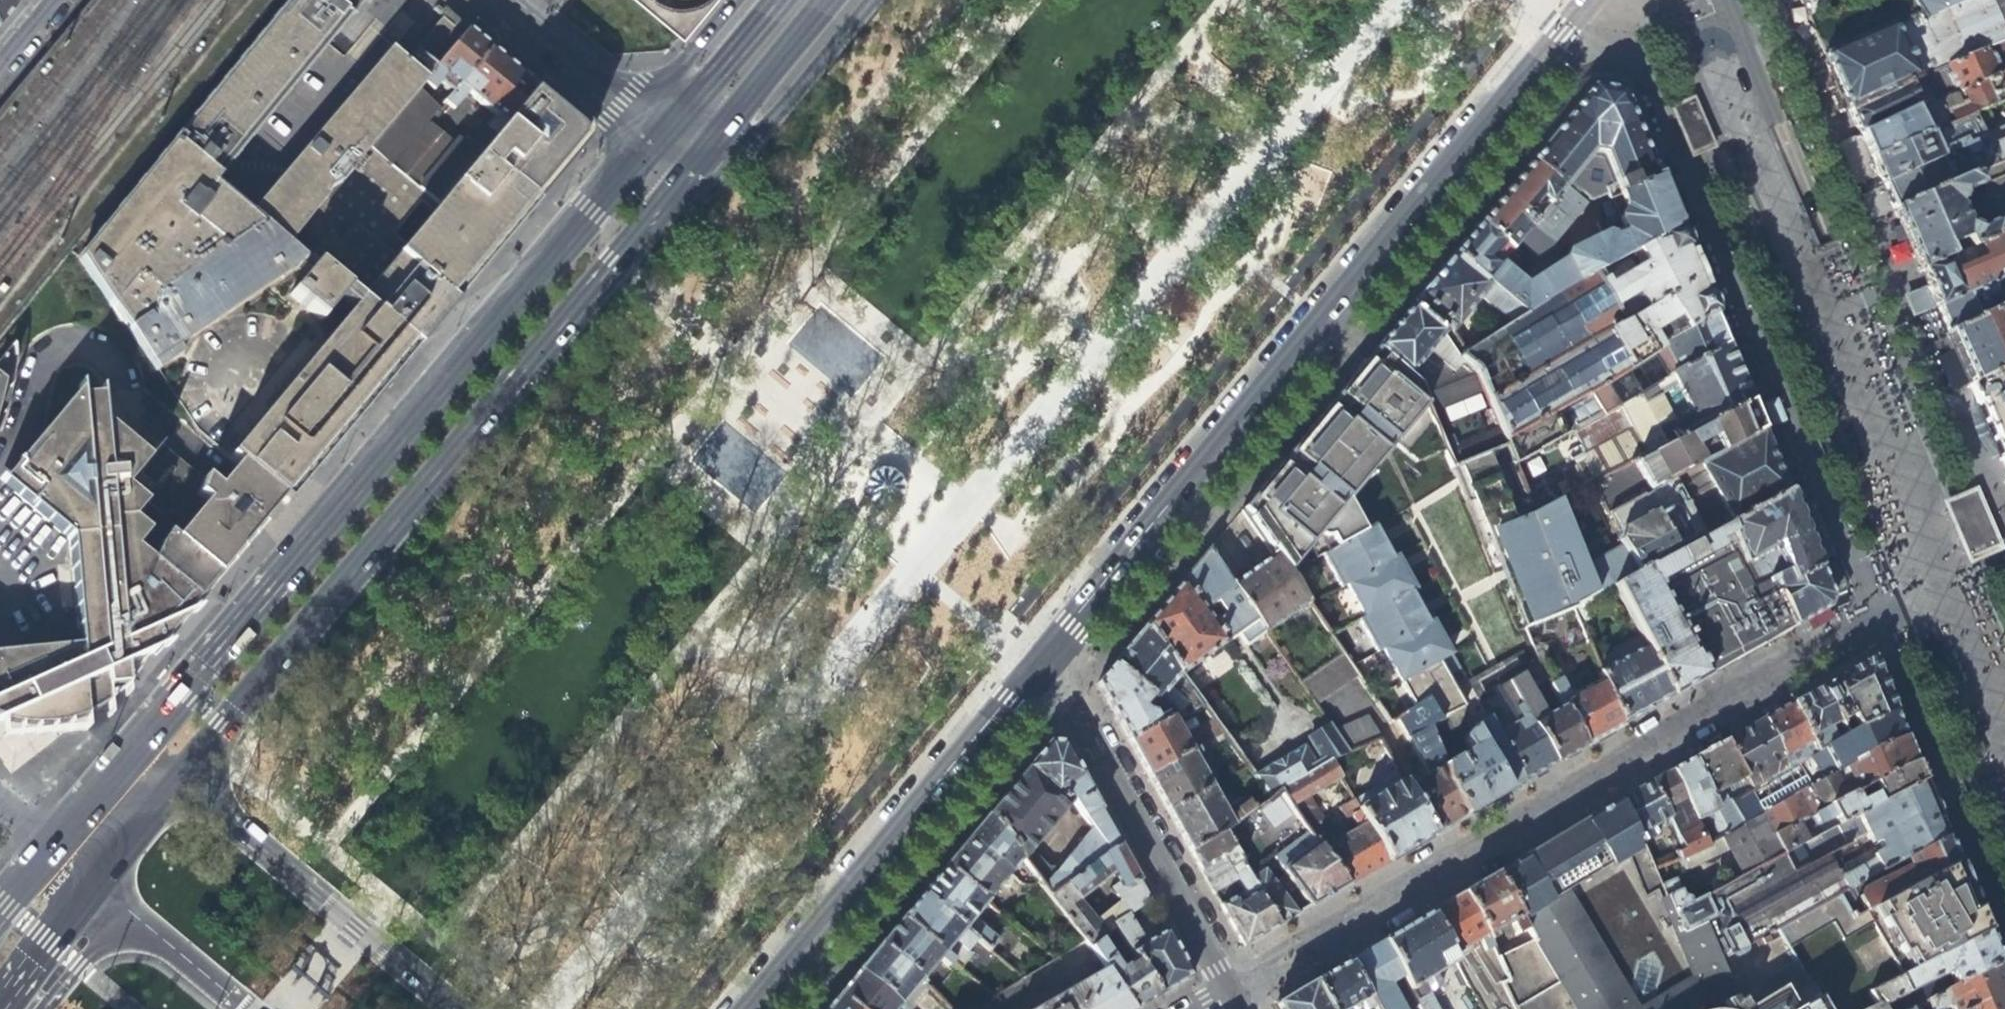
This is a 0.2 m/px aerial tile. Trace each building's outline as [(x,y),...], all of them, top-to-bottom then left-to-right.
[(9,9),(16,0),(0,0),(0,20),(9,9)] [(76,260),(120,325),(129,318),(137,318),(150,329),(159,297),(262,227),(285,246),(324,200),(319,196),(336,185),(352,166),(368,148),(415,94),(424,82),(386,52),(305,150),(265,116),(362,0),(337,0),(335,3),(332,0),(289,0),(76,260)] [(679,35),(709,0),(636,0),(679,35)] [(1909,18),(1917,14),(1921,23),(1923,22),(1973,0),(1911,0),(1902,5),(1909,18)] [(1987,50),(2004,42),(2004,0),(1973,0),(1923,22),(1928,35),(1935,37),(1940,47),(1938,54),(1910,66),(1916,81),(1918,80),(1917,78),(1924,75),(1923,72),(1930,69),(1933,71),(1937,69),(1936,66),(1942,64),(1943,66),(1946,65),(1947,67),(1987,50)] [(1928,35),(1923,22),(1921,23),(1917,14),(1909,18),(1823,56),(1837,88),(1847,111),(1916,81),(1910,66),(1938,54),(1940,47),(1935,37),(1928,35)] [(460,88),(489,52),(479,44),(467,33),(424,82),(415,94),(419,98),(424,102),(439,87),(451,98),(460,88)] [(1987,50),(1997,74),(2000,73),(2004,71),(2004,42),(1987,50)] [(1943,77),(1949,88),(1952,94),(1979,82),(1997,74),(1987,50),(1947,67),(1918,80),(1916,81),(1847,111),(1852,124),(1858,137),(1919,109),(1915,102),(1910,92),(1943,77)] [(460,153),(472,164),(476,158),(481,152),(506,123),(534,90),(510,70),(489,52),(460,88),(451,98),(444,106),(451,112),(468,94),(495,118),(490,123),(484,125),(460,153)] [(1918,80),(1947,67),(1946,65),(1943,66),(1942,64),(1936,66),(1937,69),(1933,71),(1930,69),(1923,72),(1924,75),(1917,78),(1918,80)] [(2004,105),(2004,71),(2000,73),(1997,74),(1979,82),(1995,109),(2004,105)] [(1919,109),(1858,137),(1863,148),(1868,161),(1972,118),(1984,113),(1995,109),(1979,82),(1952,94),(1919,109)] [(1949,88),(1915,102),(1919,109),(1952,94),(1949,88)] [(399,263),(452,309),(554,189),(581,157),(577,129),(548,103),(534,90),(392,257),(399,263)] [(1517,255),(1511,250),(1485,282),(1523,315),(1562,289),(1678,228),(1651,162),(1622,93),(1590,90),(1531,162),(1562,189),(1530,226),(1553,245),(1567,227),(1584,206),(1572,195),(1577,189),(1590,200),(1601,194),(1609,213),(1589,222),(1598,243),(1566,256),(1565,261),(1542,272),(1518,284),(1507,276),(1521,258),(1517,255)] [(432,108),(424,102),(419,98),(415,94),(368,148),(371,151),(388,166),(425,126),(437,113),(432,108)] [(1665,108),(1688,161),(1715,150),(1692,99),(1665,108)] [(1991,129),(1984,113),(1972,118),(1978,135),(1991,129)] [(1978,135),(1972,118),(1868,161),(1875,177),(1880,188),(1949,159),(1960,155),(1967,156),(1971,165),(1976,175),(2004,162),(2004,142),(1988,149),(1981,143),(1978,135)] [(453,151),(425,126),(388,166),(402,178),(416,192),(453,151)] [(455,148),(453,151),(416,192),(434,209),(457,181),(472,164),(460,153),(455,148)] [(285,246),(361,310),(399,263),(392,257),(434,209),(371,151),(285,246)] [(1955,172),(1949,159),(1880,188),(1885,200),(1891,213),(1976,175),(1971,165),(1955,172)] [(1508,190),(1480,223),(1511,250),(1519,241),(1530,226),(1562,189),(1531,162),(1508,190)] [(1976,175),(1891,213),(1898,230),(1909,255),(1916,273),(2004,235),(2004,162),(1976,175)] [(1511,250),(1480,223),(1472,233),(1454,255),(1485,282),(1511,250)] [(1521,258),(1542,272),(1565,261),(1566,256),(1553,245),(1530,226),(1519,241),(1525,246),(1517,255),(1521,258)] [(316,326),(331,307),(351,323),(324,356),(240,461),(235,468),(278,505),(285,498),(346,430),(390,380),(413,355),(361,310),(314,271),(285,246),(262,227),(159,297),(150,329),(137,318),(129,318),(120,325),(159,388),(188,372),(185,359),(286,301),(316,326)] [(1708,301),(1678,228),(1562,289),(1523,315),(1508,325),(1476,346),(1465,354),(1462,349),(1451,334),(1445,325),(1417,299),(1409,308),(1436,330),(1456,358),(1473,374),(1476,381),(1499,434),(1505,445),(1520,472),(1570,441),(1557,419),(1586,403),(1592,403),(1660,355),(1657,351),(1715,316),(1708,301)] [(1916,273),(1928,300),(1933,312),(2004,280),(2004,235),(1916,273)] [(1479,301),(1508,325),(1523,315),(1485,282),(1454,255),(1439,273),(1417,299),(1445,325),(1451,334),(1456,328),(1479,301)] [(361,310),(413,355),(452,309),(399,263),(361,310)] [(1933,312),(1938,322),(1944,336),(2004,311),(2000,304),(1992,308),(1989,300),(2003,293),(2004,295),(2004,280),(1933,312)] [(191,432),(235,468),(324,356),(286,301),(185,359),(188,372),(159,388),(191,432)] [(1426,401),(1476,381),(1473,374),(1456,358),(1436,330),(1409,308),(1394,326),(1375,349),(1420,387),(1426,401)] [(1944,336),(1950,349),(1960,373),(1966,388),(2004,370),(2004,311),(1944,336)] [(1592,403),(1603,421),(1727,345),(1720,329),(1715,316),(1657,351),(1660,355),(1592,403)] [(1476,346),(1456,328),(1451,334),(1462,349),(1465,354),(1476,346)] [(1574,476),(1583,494),(1587,492),(1593,489),(1750,402),(1737,371),(1727,345),(1603,421),(1587,431),(1576,438),(1587,460),(1584,462),(1589,469),(1574,476)] [(1445,718),(1464,710),(1455,692),(1467,684),(1433,622),(1427,625),(1418,608),(1424,605),(1389,542),(1384,545),(1374,527),(1369,530),(1351,496),(1386,454),(1384,453),(1393,443),(1416,462),(1444,449),(1425,401),(1420,387),(1374,349),(1333,399),(1287,455),(1290,456),(1287,459),(1280,467),(1278,465),(1240,511),(1285,575),(1309,547),(1316,559),(1323,555),(1341,588),(1346,585),(1364,617),(1358,620),(1377,654),(1382,651),(1412,706),(1425,697),(1439,721),(1445,718)] [(1966,388),(1965,388),(1982,427),(2004,480),(2004,370),(1966,388)] [(259,529),(215,492),(155,443),(149,450),(117,424),(112,431),(99,420),(97,395),(77,397),(78,411),(75,416),(63,405),(14,464),(26,474),(15,487),(70,534),(75,608),(74,609),(73,610),(72,611),(72,612),(71,613),(70,614),(69,615),(68,616),(66,617),(65,617),(64,618),(63,619),(62,620),(60,620),(59,621),(58,621),(56,622),(55,622),(54,622),(52,623),(51,623),(49,623),(36,624),(35,624),(33,624),(32,625),(31,625),(30,626),(29,626),(28,627),(27,628),(26,628),(25,629),(25,630),(24,631),(23,632),(22,633),(21,634),(21,635),(20,636),(20,637),(19,638),(19,639),(19,640),(18,641),(18,642),(18,644),(18,645),(18,646),(18,647),(0,649),(0,730),(7,732),(10,732),(13,733),(16,733),(19,734),(22,734),(26,734),(29,734),(32,734),(35,734),(38,734),(41,733),(45,733),(48,732),(63,728),(67,727),(70,726),(74,724),(77,723),(81,721),(84,720),(88,718),(91,716),(94,714),(97,712),(101,710),(104,707),(106,706),(109,703),(112,701),(114,699),(117,696),(120,694),(122,691),(124,688),(127,686),(129,683),(131,680),(133,677),(136,675),(136,674),(143,662),(156,654),(259,529)] [(1599,503),(1606,520),(1607,519),(1697,463),(1699,466),(1763,431),(1757,417),(1750,402),(1593,489),(1599,503)] [(1766,439),(1763,431),(1699,466),(1697,463),(1607,519),(1606,520),(1605,520),(1605,521),(1613,536),(1612,536),(1618,545),(1619,545),(1621,548),(1637,575),(1643,572),(1673,555),(1651,514),(1676,500),(1685,494),(1708,482),(1707,479),(1769,446),(1766,439)] [(1499,434),(1447,456),(1452,468),(1487,453),(1505,445),(1499,434)] [(1679,506),(1676,500),(1651,514),(1673,555),(1787,489),(1778,467),(1769,446),(1707,479),(1708,482),(1685,494),(1694,511),(1707,504),(1712,511),(1685,526),(1674,509),(1679,506)] [(1490,542),(1526,631),(1572,612),(1611,590),(1637,575),(1621,548),(1590,565),(1588,562),(1582,560),(1579,562),(1558,508),(1537,520),(1533,508),(1513,516),(1487,453),(1452,468),(1483,544),(1490,542)] [(225,480),(215,492),(259,529),(269,517),(278,505),(235,468),(225,480)] [(1970,564),(2004,550),(2004,546),(1980,485),(1945,500),(1970,564)] [(1594,506),(1599,503),(1593,489),(1587,492),(1594,506)] [(1672,699),(1793,631),(1774,596),(1755,607),(1747,592),(1783,572),(1789,583),(1819,567),(1809,543),(1791,499),(1787,489),(1673,555),(1643,572),(1637,575),(1611,590),(1635,632),(1644,649),(1657,671),(1672,699)] [(1252,574),(1235,591),(1265,630),(1267,634),(1306,603),(1285,575),(1240,511),(1237,516),(1243,526),(1241,533),(1256,555),(1262,556),(1265,561),(1252,574)] [(1238,568),(1218,538),(1206,552),(1227,579),(1238,568)] [(1245,643),(1265,630),(1235,591),(1227,579),(1206,552),(1187,575),(1233,637),(1238,634),(1245,643)] [(1826,585),(1819,567),(1789,583),(1783,572),(1747,592),(1755,607),(1774,596),(1793,631),(1812,620),(1829,610),(1833,600),(1826,585)] [(1180,675),(1233,637),(1187,575),(1171,594),(1145,625),(1180,675)] [(1171,681),(1180,675),(1145,625),(1129,645),(1112,665),(1135,682),(1151,695),(1158,700),(1172,721),(1202,706),(1189,687),(1181,693),(1171,681)] [(1588,656),(1593,673),(1644,649),(1635,632),(1588,656)] [(1598,681),(1623,728),(1648,713),(1672,699),(1657,671),(1644,649),(1593,673),(1598,681)] [(1303,684),(1318,706),(1356,676),(1342,655),(1303,684)] [(1813,746),(1817,754),(1824,750),(1843,740),(1854,733),(1895,710),(1886,687),(1875,659),(1793,704),(1813,746)] [(1525,676),(1516,660),(1477,682),(1485,698),(1508,686),(1508,685),(1520,679),(1525,676)] [(1135,682),(1112,665),(1096,684),(1107,704),(1112,713),(1118,723),(1128,742),(1167,723),(1164,718),(1154,723),(1151,717),(1147,716),(1142,706),(1151,695),(1135,682)] [(1535,706),(1520,679),(1508,685),(1523,713),(1528,711),(1558,765),(1577,754),(1586,749),(1564,708),(1545,719),(1538,705),(1535,706)] [(1552,685),(1564,708),(1586,749),(1606,737),(1623,728),(1598,681),(1570,698),(1560,681),(1552,685)] [(1397,716),(1407,735),(1428,725),(1439,721),(1425,697),(1412,706),(1397,716)] [(1479,701),(1464,709),(1470,726),(1473,731),(1508,793),(1519,788),(1525,784),(1498,734),(1479,701)] [(1766,720),(1788,757),(1793,767),(1817,754),(1813,746),(1793,704),(1766,720)] [(1781,774),(1795,799),(1836,777),(1906,737),(1895,710),(1854,733),(1843,740),(1824,750),(1817,754),(1793,767),(1781,774)] [(1522,721),(1498,734),(1525,784),(1545,773),(1558,765),(1528,711),(1523,713),(1519,716),(1522,721)] [(1367,716),(1337,732),(1352,754),(1372,743),(1368,736),(1375,731),(1367,716)] [(1450,727),(1445,718),(1439,721),(1428,725),(1434,736),(1450,727)] [(1788,757),(1766,720),(1748,730),(1725,743),(1742,783),(1746,793),(1781,774),(1793,767),(1788,757)] [(1184,742),(1172,721),(1167,723),(1128,742),(1143,768),(1148,777),(1196,750),(1208,744),(1223,736),(1213,721),(1203,726),(1207,733),(1192,742),(1184,742)] [(1430,778),(1409,790),(1435,836),(1454,825),(1466,818),(1445,779),(1448,761),(1434,736),(1428,725),(1407,735),(1430,778)] [(1313,744),(1329,767),(1333,765),(1352,754),(1337,732),(1333,728),(1313,744)] [(1380,739),(1375,731),(1368,736),(1372,743),(1380,739)] [(1471,749),(1448,761),(1445,779),(1466,818),(1494,802),(1508,793),(1473,731),(1466,735),(1466,740),(1471,749)] [(1760,833),(1772,863),(1784,857),(1785,857),(1776,839),(1804,825),(1819,816),(1918,764),(1912,751),(1906,737),(1836,777),(1795,799),(1771,812),(1777,823),(1760,833)] [(1742,783),(1725,743),(1708,752),(1693,761),(1708,801),(1723,838),(1734,833),(1737,831),(1723,806),(1746,793),(1742,783)] [(1107,854),(1117,845),(1094,804),(1061,744),(1046,744),(1024,770),(1054,797),(1064,789),(1072,801),(1091,830),(1107,854)] [(1200,757),(1196,750),(1148,777),(1153,786),(1163,804),(1168,814),(1211,789),(1195,760),(1200,757)] [(1269,801),(1284,792),(1321,772),(1305,751),(1252,776),(1269,801)] [(1703,819),(1715,843),(1720,840),(1723,838),(1708,801),(1693,761),(1683,766),(1673,772),(1693,824),(1703,819)] [(1845,827),(1847,826),(1926,785),(1921,773),(1918,764),(1819,816),(1824,825),(1841,818),(1845,827)] [(1342,782),(1333,765),(1329,767),(1321,772),(1284,792),(1305,824),(1322,847),(1349,886),(1373,872),(1388,863),(1354,802),(1349,792),(1343,796),(1349,806),(1343,809),(1350,819),(1354,817),(1362,829),(1334,847),(1326,836),(1333,831),(1312,801),(1342,782)] [(1024,855),(1072,801),(1064,789),(1054,797),(1024,770),(986,817),(1020,859),(1036,881),(1048,895),(1057,889),(1107,854),(1091,830),(1048,876),(1042,871),(1042,866),(1032,857),(1028,859),(1024,855)] [(1692,865),(1726,851),(1720,840),(1715,843),(1703,849),(1693,824),(1673,772),(1664,777),(1652,784),(1671,820),(1685,848),(1680,851),(1687,872),(1692,865)] [(1381,786),(1354,802),(1388,863),(1420,845),(1435,836),(1409,790),(1400,775),(1392,774),(1379,782),(1381,786)] [(1660,826),(1671,820),(1652,784),(1644,788),(1631,796),(1624,800),(1639,836),(1644,847),(1661,839),(1663,832),(1660,826)] [(1872,845),(1877,843),(1875,840),(1935,807),(1926,785),(1847,826),(1853,835),(1864,829),(1872,845)] [(1228,819),(1211,789),(1168,814),(1183,840),(1188,850),(1221,830),(1252,811),(1247,803),(1238,807),(1240,811),(1228,819)] [(1758,819),(1746,793),(1723,806),(1737,831),(1758,819)] [(1586,822),(1606,871),(1665,1008),(1705,1008),(1635,839),(1619,802),(1605,811),(1586,822)] [(1862,868),(1867,877),(1879,870),(1904,856),(1946,832),(1935,807),(1875,840),(1877,843),(1882,851),(1871,857),(1874,861),(1862,868)] [(1010,872),(1020,859),(986,817),(966,841),(1009,878),(1014,883),(1017,878),(1010,872)] [(1583,920),(1606,978),(1580,988),(1589,1008),(1665,1008),(1606,871),(1586,822),(1569,832),(1552,842),(1583,920)] [(1813,843),(1804,825),(1776,839),(1785,857),(1799,850),(1813,843)] [(1244,861),(1221,830),(1188,850),(1200,872),(1212,894),(1236,882),(1234,878),(1244,873),(1246,876),(1252,872),(1244,861)] [(1839,830),(1813,843),(1799,850),(1808,869),(1849,848),(1839,830)] [(1856,895),(1865,910),(1943,864),(1956,857),(1951,844),(1946,832),(1904,856),(1879,870),(1883,877),(1860,891),(1856,895)] [(1753,872),(1734,833),(1723,838),(1720,840),(1726,851),(1732,862),(1742,878),(1753,872)] [(1705,1008),(1713,1008),(1732,999),(1733,999),(1723,960),(1712,923),(1685,931),(1681,932),(1644,847),(1639,836),(1635,839),(1705,1008)] [(1000,887),(1009,878),(966,841),(943,868),(985,904),(1000,887)] [(1606,978),(1583,920),(1552,842),(1538,851),(1523,859),(1580,988),(1606,978)] [(1100,934),(1105,932),(1112,930),(1109,924),(1124,915),(1148,900),(1130,869),(1117,845),(1107,854),(1057,889),(1048,895),(1083,940),(1085,939),(1094,933),(1098,931),(1100,934)] [(1329,897),(1349,886),(1322,847),(1285,869),(1312,907),(1329,897)] [(1854,858),(1849,848),(1808,869),(1794,876),(1784,857),(1772,863),(1757,869),(1753,872),(1742,878),(1730,885),(1706,899),(1712,923),(1723,960),(1838,894),(1867,877),(1862,868),(1840,880),(1835,869),(1854,858)] [(1966,883),(1958,862),(1956,857),(1943,864),(1865,910),(1852,918),(1838,894),(1723,960),(1733,999),(1732,999),(1735,1008),(1748,1008),(1784,990),(1830,965),(1966,883)] [(1494,877),(1516,922),(1527,945),(1554,1000),(1558,1008),(1589,1008),(1580,988),(1523,859),(1513,865),(1494,877)] [(1724,873),(1730,885),(1742,878),(1732,862),(1724,873)] [(1268,867),(1254,875),(1264,887),(1262,891),(1280,926),(1298,915),(1268,867)] [(970,920),(985,904),(943,868),(920,896),(975,941),(985,950),(993,941),(970,920)] [(1236,882),(1212,894),(1225,916),(1237,938),(1243,948),(1280,926),(1262,891),(1264,887),(1254,875),(1252,872),(1246,876),(1244,873),(1234,878),(1236,882)] [(1487,935),(1516,922),(1494,877),(1479,885),(1461,896),(1480,938),(1490,960),(1498,957),(1487,935)] [(1681,932),(1685,931),(1712,923),(1706,899),(1685,905),(1673,881),(1661,887),(1681,932)] [(1976,905),(1966,883),(1830,965),(1784,990),(1795,1008),(1850,1008),(1840,992),(1847,991),(1862,983),(1859,979),(1976,905)] [(965,952),(975,941),(920,896),(900,921),(952,964),(958,969),(969,956),(965,952)] [(1461,896),(1448,904),(1430,916),(1449,954),(1454,964),(1461,978),(1478,1008),(1511,1008),(1498,987),(1502,985),(1490,960),(1480,938),(1461,896)] [(1859,979),(1862,983),(1847,991),(1840,992),(1850,1008),(1871,1008),(1874,1007),(1869,997),(1911,971),(1972,938),(1986,931),(1981,918),(1976,905),(1859,979)] [(1165,932),(1161,925),(1138,937),(1124,915),(1109,924),(1112,930),(1129,954),(1133,959),(1158,996),(1190,977),(1177,954),(1165,932)] [(1454,964),(1449,954),(1430,916),(1408,929),(1384,943),(1403,979),(1419,1008),(1436,1008),(1429,996),(1437,991),(1440,984),(1434,975),(1454,964)] [(947,969),(952,964),(900,921),(893,930),(879,946),(918,982),(937,961),(947,969)] [(1121,958),(1105,932),(1100,934),(1098,931),(1094,933),(1116,970),(1133,959),(1129,954),(1121,958)] [(1927,1003),(1997,958),(1992,946),(1986,931),(1972,938),(1911,971),(1869,997),(1874,1007),(1871,1008),(1918,1008),(1927,1003)] [(1129,1008),(1136,1008),(1158,996),(1133,959),(1116,970),(1094,933),(1085,939),(1104,969),(1129,1008)] [(1388,987),(1403,979),(1384,943),(1346,965),(1371,1007),(1372,1008),(1401,1008),(1388,987)] [(1490,960),(1502,985),(1498,987),(1511,1008),(1558,1008),(1554,1000),(1527,945),(1498,957),(1490,960)] [(926,990),(918,982),(879,946),(857,973),(896,1008),(916,986),(923,993),(926,990)] [(1931,1008),(1966,1008),(2004,983),(2004,977),(2002,971),(1997,958),(1927,1003),(1931,1008)] [(1371,1007),(1346,965),(1313,984),(1326,1008),(1327,1008),(1347,1008),(1353,1006),(1355,1008),(1367,1008),(1371,1007)] [(1104,969),(1036,1008),(1129,1008),(1104,969)] [(896,1008),(857,973),(837,997),(850,1008),(897,1008),(896,1008)] [(1966,1008),(2004,1008),(2004,983),(1966,1008)] [(1277,1008),(1327,1008),(1326,1008),(1313,984),(1275,1006),(1277,1008)] [(1784,990),(1748,1008),(1795,1008),(1784,990)] [(837,997),(828,1008),(827,1008),(850,1008),(837,997)] [(1732,999),(1713,1008),(1735,1008),(1732,999)]
